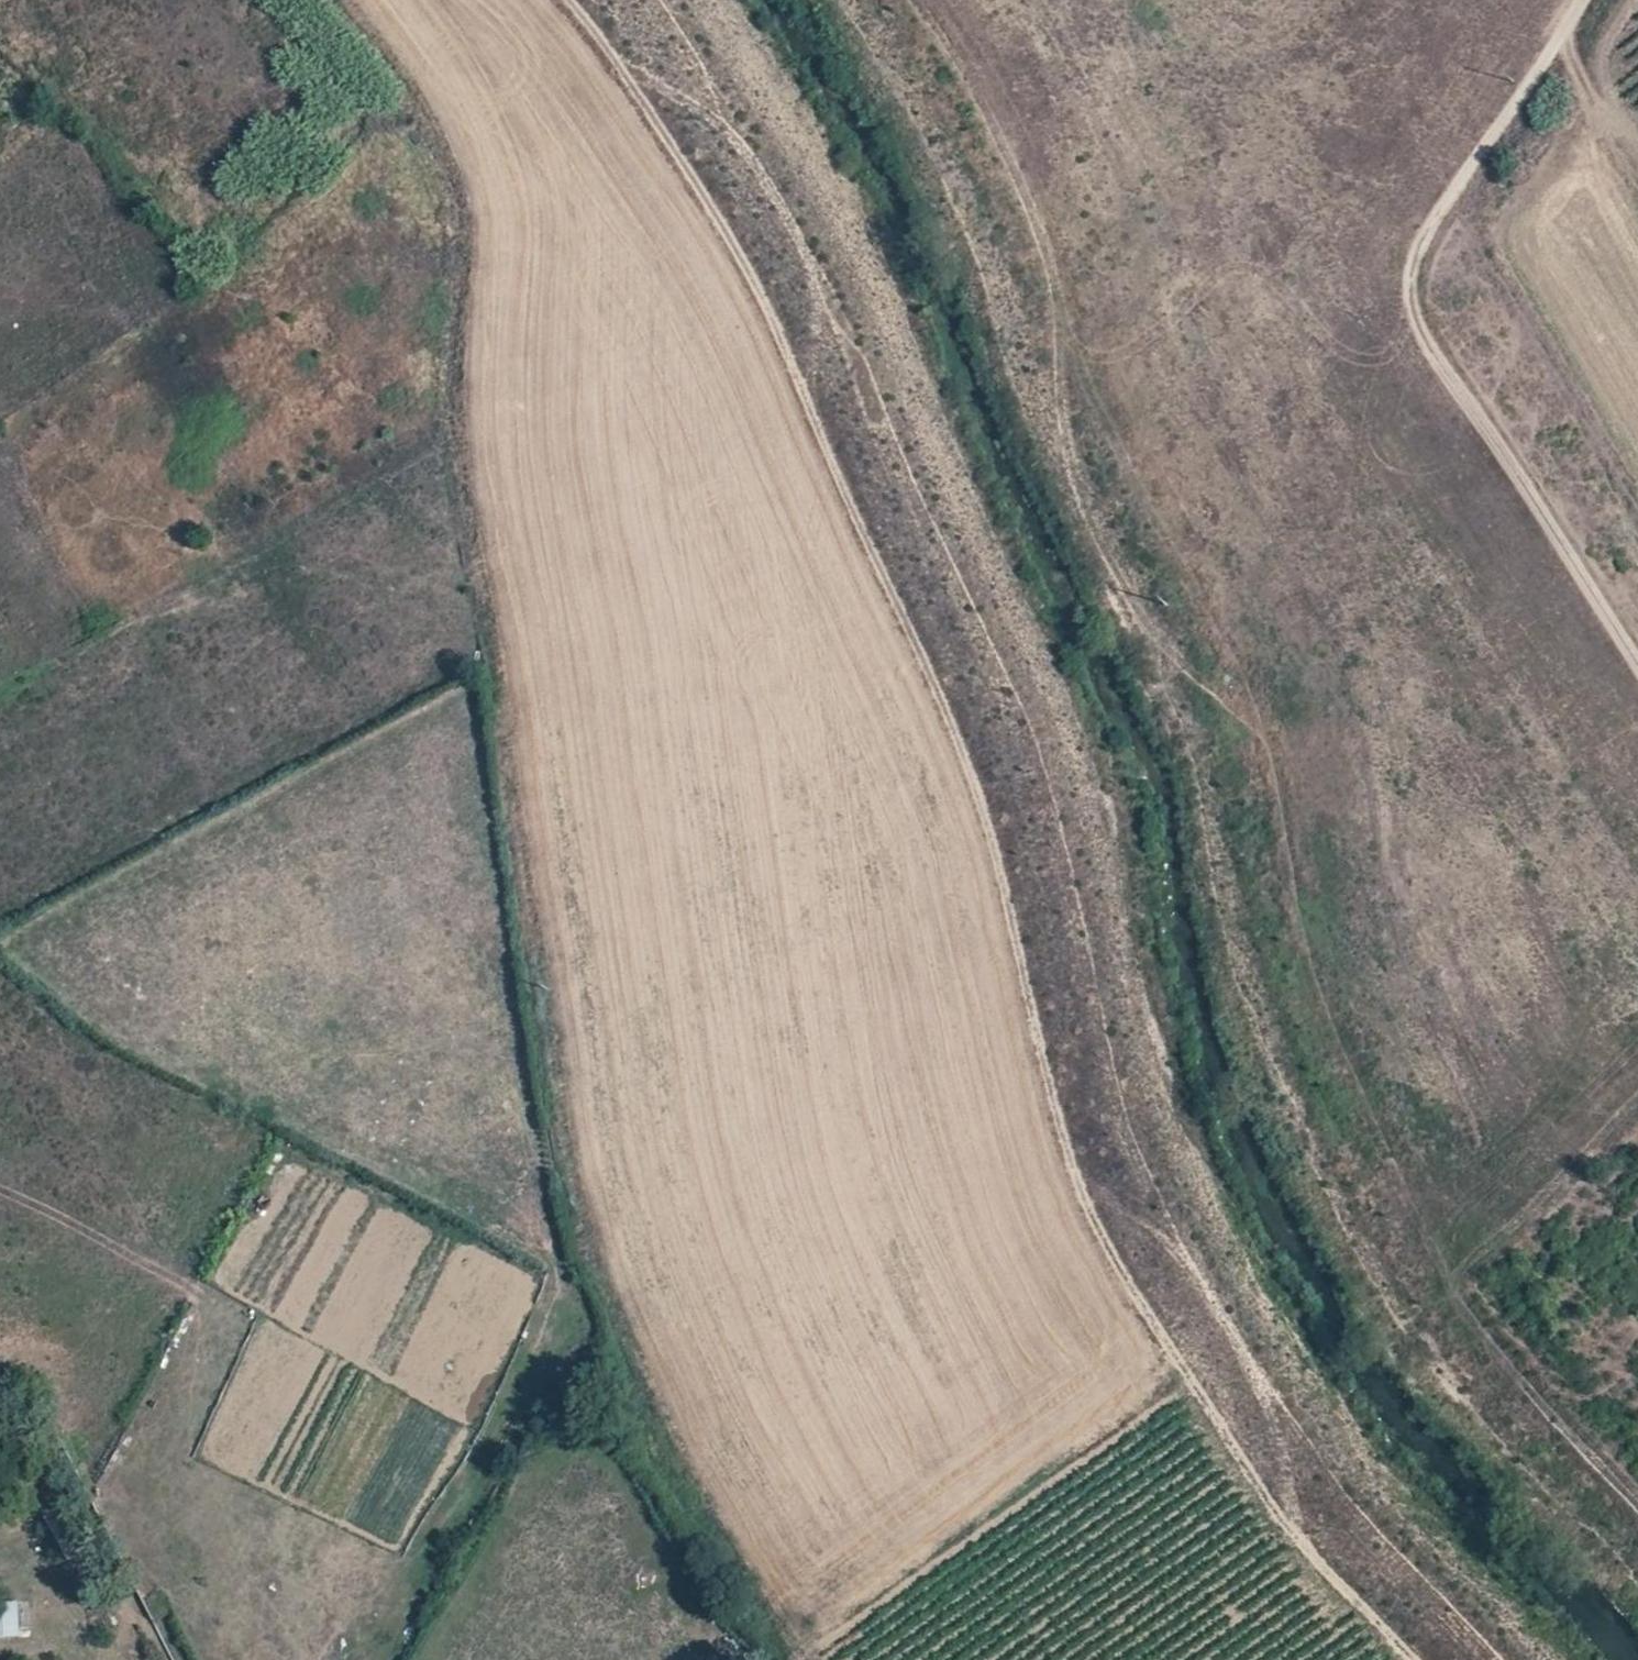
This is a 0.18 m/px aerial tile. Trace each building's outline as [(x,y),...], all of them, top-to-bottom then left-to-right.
[(25,1600),(0,1601),(0,1637),(27,1636),(25,1600)]
